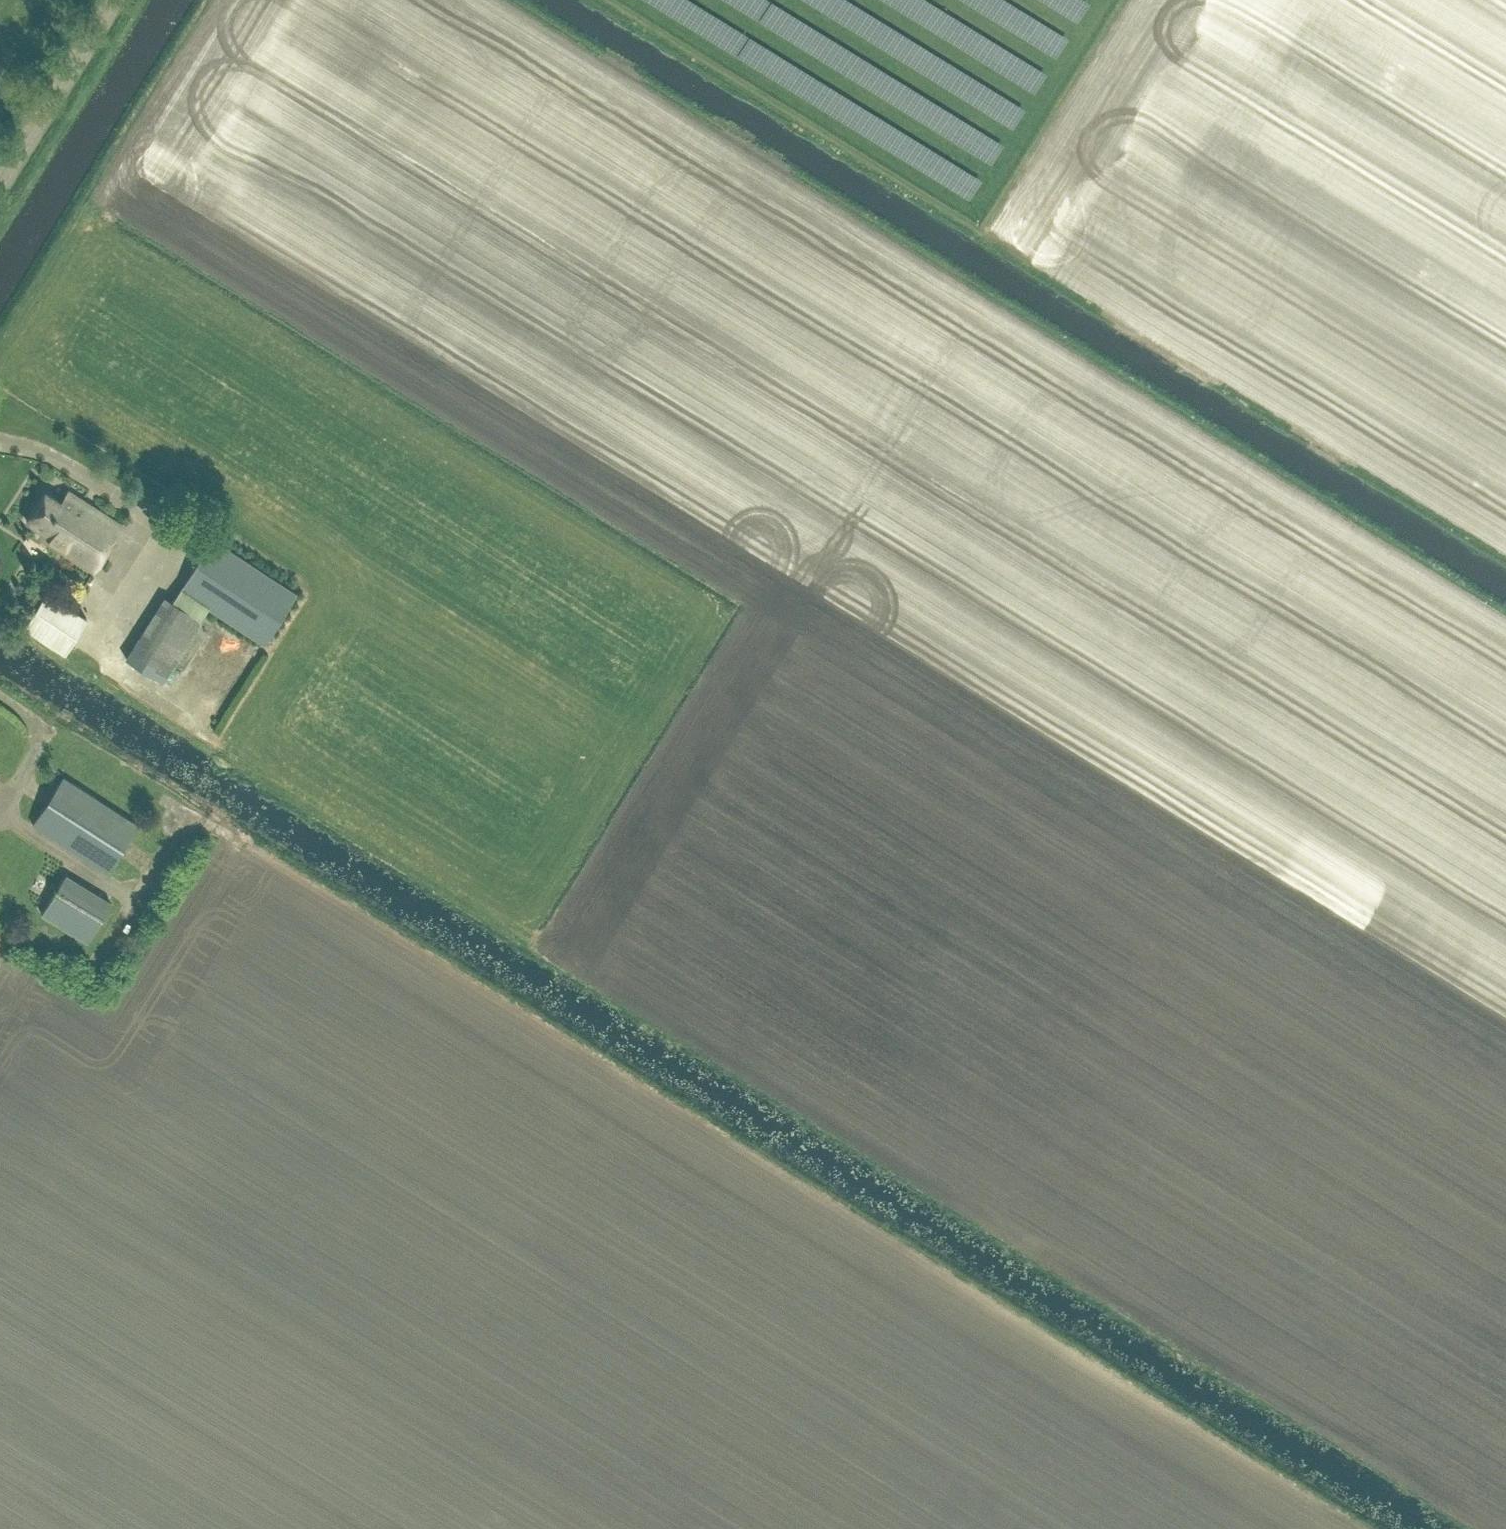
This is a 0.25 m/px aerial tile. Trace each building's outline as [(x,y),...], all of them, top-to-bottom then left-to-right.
[(123,524),(68,489),(61,500),(45,490),(26,519),(43,529),(40,533),(54,542),(53,544),(94,570),(123,524)] [(264,644),(298,590),(213,536),(173,601),(164,596),(125,658),(164,683),(203,620),(202,619),(208,609),(264,644)] [(65,653),(88,617),(47,591),(24,627),(65,653)] [(108,873),(139,825),(64,776),(32,825),(108,873)] [(88,941),(112,901),(65,873),(41,914),(88,941)]
